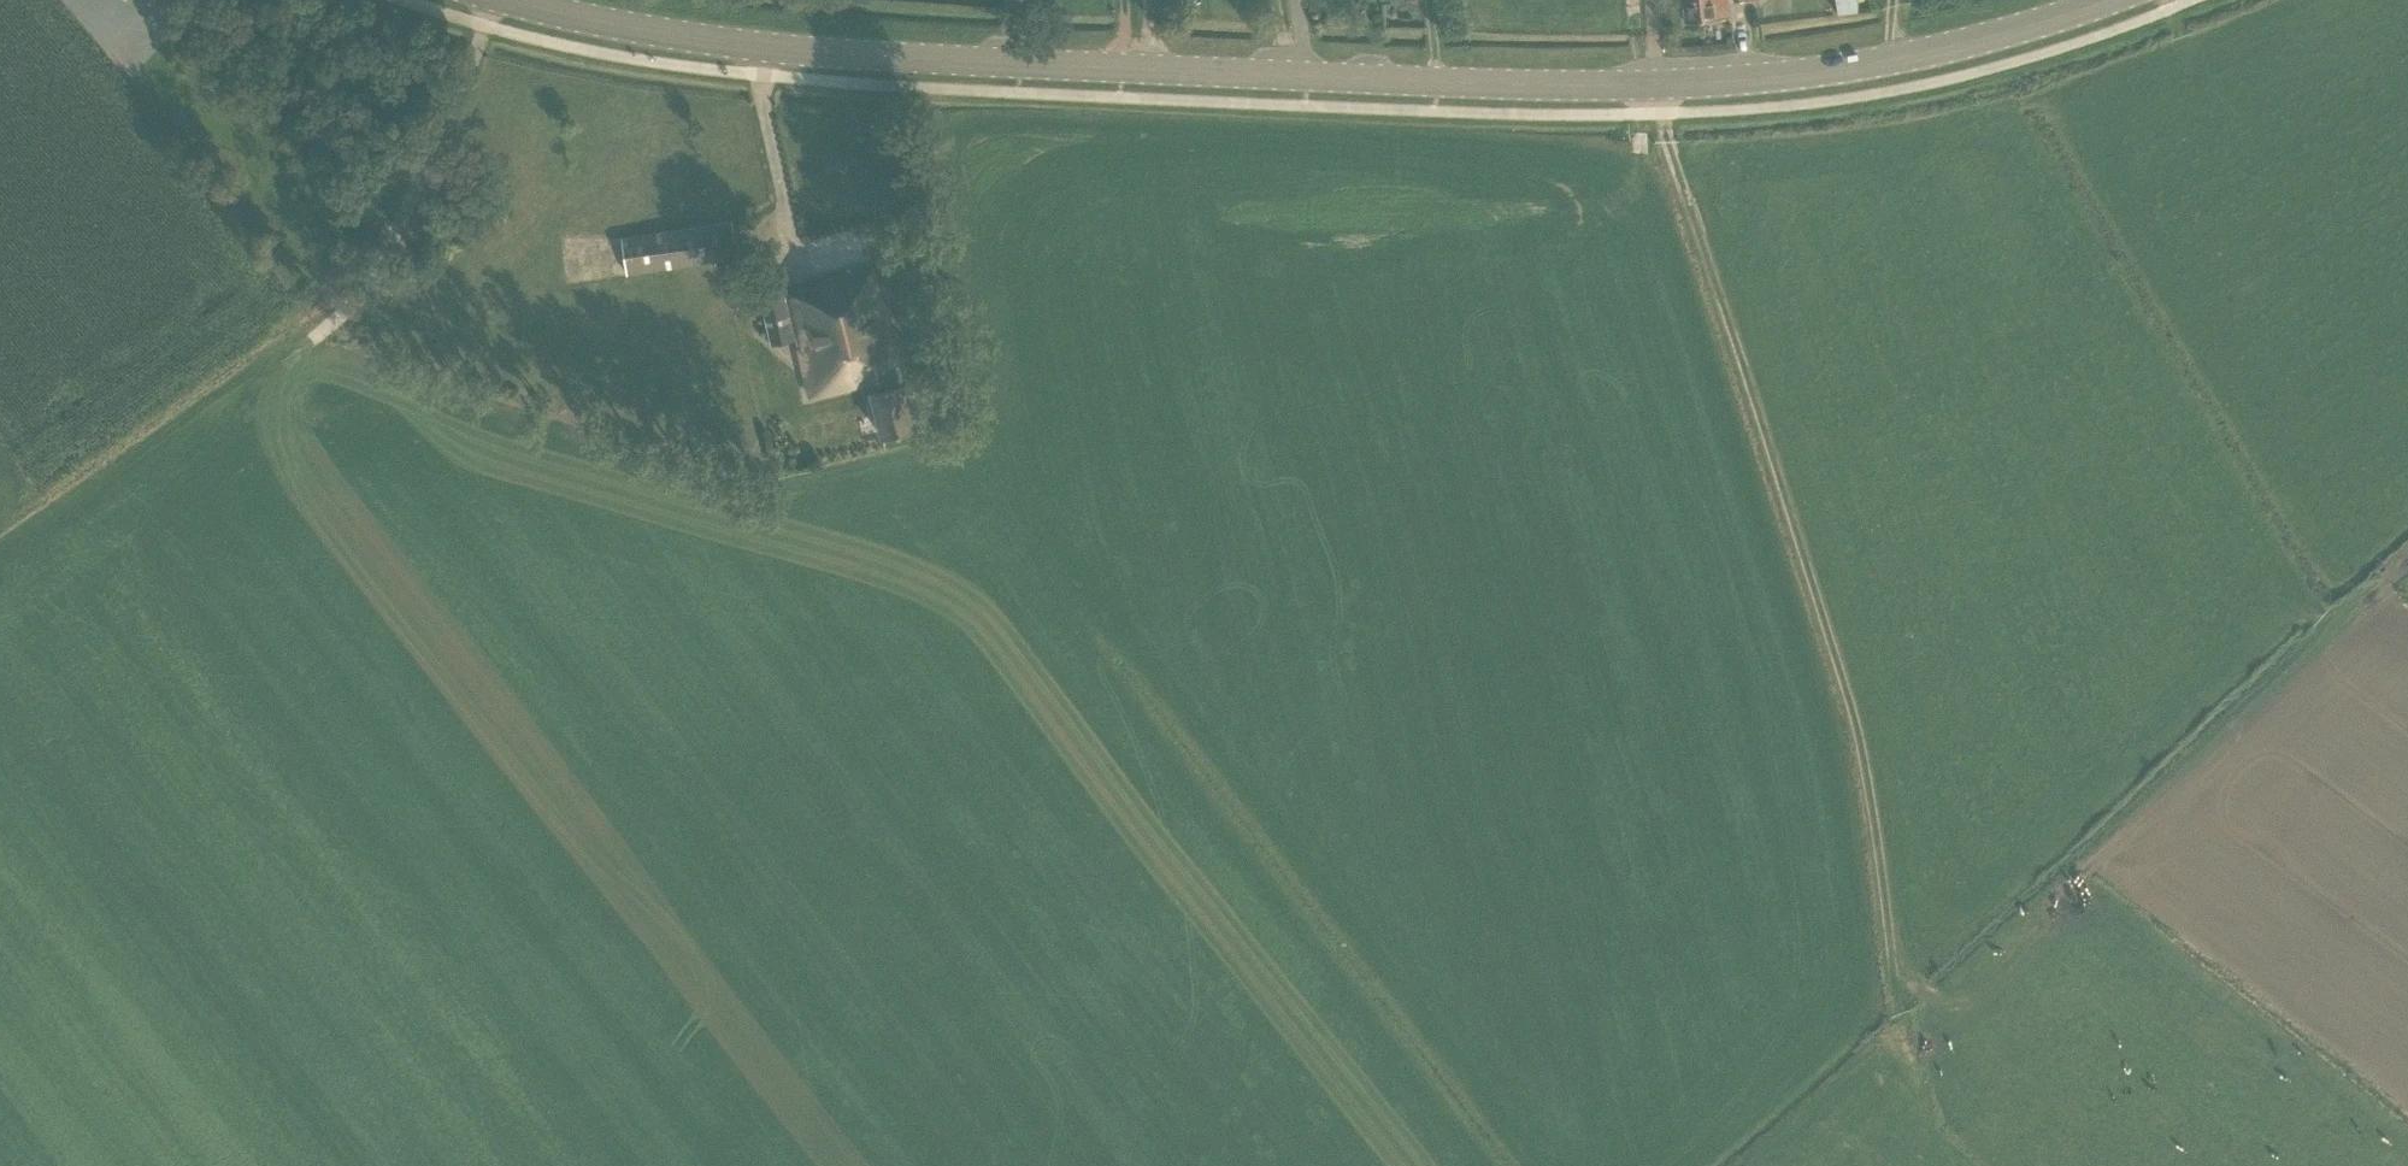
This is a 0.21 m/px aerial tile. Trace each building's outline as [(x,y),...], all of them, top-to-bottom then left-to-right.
[(1686,22),(1730,17),(1728,0),(1684,0),(1686,22)] [(1839,14),(1858,12),(1857,0),(1837,0),(1839,14)] [(733,222),(623,238),(629,274),(739,257),(733,222)] [(919,411),(915,413),(907,382),(905,382),(875,267),(814,283),(816,290),(788,297),(798,339),(812,397),(870,383),(884,437),(919,428),(918,423),(922,422),(919,411)] [(786,298),(785,291),(762,297),(773,345),(796,339),(786,298)]
